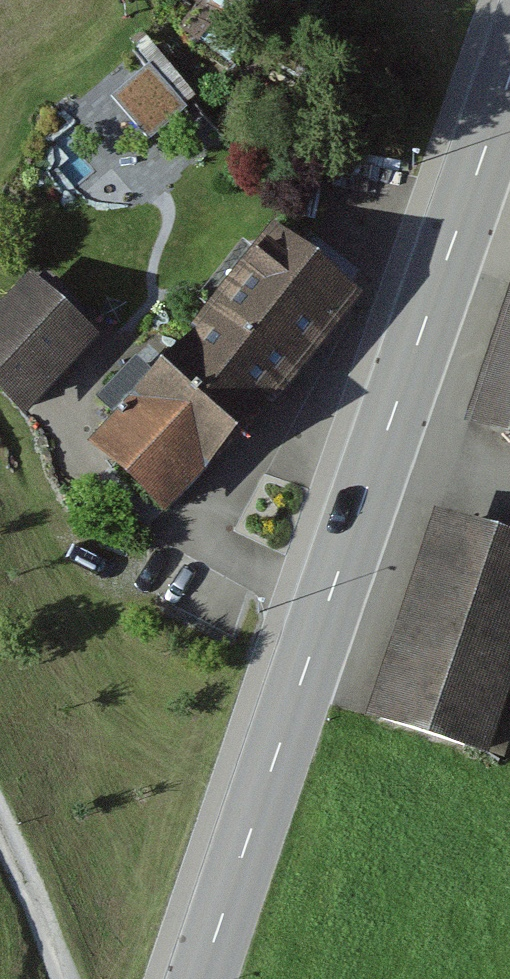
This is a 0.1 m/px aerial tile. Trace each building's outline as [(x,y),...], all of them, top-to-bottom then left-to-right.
[(188,109),(150,65),(109,99),(147,143),(188,109)] [(187,342),(90,445),(165,516),(272,404),(277,408),(362,302),(275,228),(183,339),(187,342)] [(33,275),(0,310),(0,397),(23,419),(100,339),(33,275)] [(464,429),(509,443),(509,285),(464,429)] [(436,512),(366,719),(489,757),(509,695),(509,536),(436,512)]
